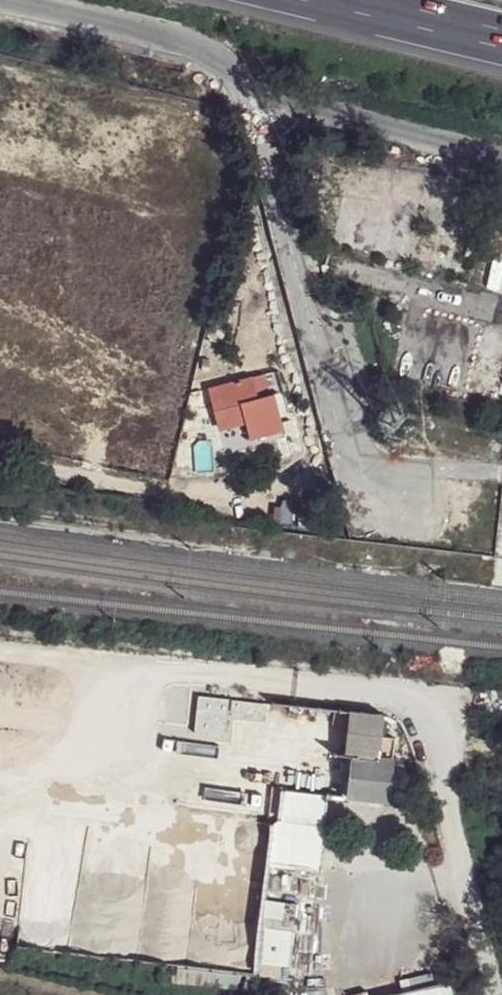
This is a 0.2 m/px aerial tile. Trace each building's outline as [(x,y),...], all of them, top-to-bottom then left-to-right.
[(280,373),(254,380),(259,399),(273,395),(273,397),(285,394),(280,373)] [(252,376),(210,388),(216,410),(243,402),(253,439),(283,431),(273,397),(273,395),(259,399),(254,380),(252,376)] [(238,406),(214,412),(220,438),(245,431),(238,406)] [(383,715),(352,711),(342,797),(389,802),(396,738),(380,736),(383,715)] [(317,870),(323,792),(276,789),(270,866),(317,870)] [(303,929),(263,924),(258,974),(298,978),(303,929)] [(258,974),(178,964),(176,981),(256,991),(258,974)] [(350,994),(445,994),(444,983),(350,994)]
